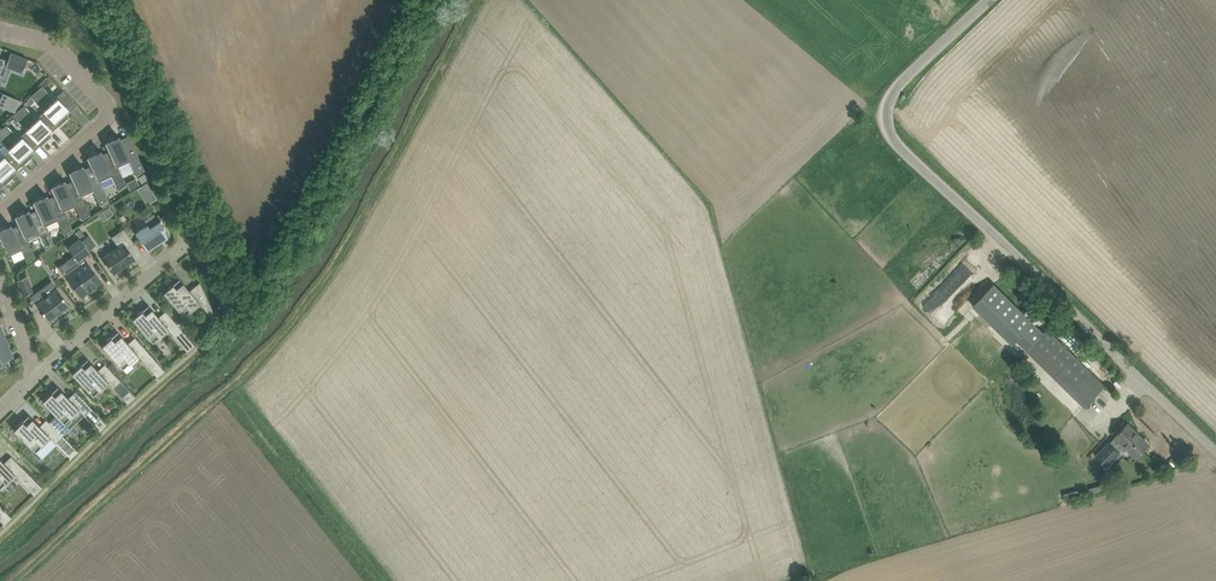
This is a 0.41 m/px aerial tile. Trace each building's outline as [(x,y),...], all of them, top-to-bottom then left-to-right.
[(1,63),(6,65),(5,66),(6,66),(22,72),(28,58),(27,58),(11,52),(8,60),(3,58),(4,57),(0,56),(0,67),(1,63)] [(55,100),(44,88),(51,81),(46,77),(38,85),(40,87),(31,95),(46,111),(58,125),(59,126),(60,124),(61,125),(62,125),(67,120),(66,119),(69,116),(67,114),(77,105),(64,91),(55,100)] [(0,99),(0,105),(15,111),(20,100),(3,92),(0,99)] [(28,131),(40,144),(41,145),(42,143),(44,145),(44,144),(49,139),(48,139),(51,136),(49,133),(58,125),(46,111),(37,119),(24,105),(13,115),(28,131)] [(31,153),(40,144),(28,131),(19,138),(6,124),(0,130),(0,139),(10,150),(23,164),(25,163),(26,164),(26,163),(31,159),(30,158),(33,155),(31,153)] [(106,142),(110,150),(117,166),(118,166),(130,161),(136,175),(144,169),(130,138),(128,135),(121,139),(119,136),(115,138),(115,137),(108,140),(108,139),(107,140),(108,141),(106,142)] [(23,164),(10,150),(1,158),(0,156),(0,178),(5,183),(5,184),(7,182),(8,183),(9,183),(8,183),(13,178),(12,177),(16,174),(14,172),(23,164)] [(88,157),(92,165),(99,181),(100,181),(112,175),(118,190),(126,184),(118,166),(117,166),(110,150),(103,153),(101,151),(97,153),(97,151),(90,155),(90,154),(89,155),(90,156),(88,157)] [(70,172),(74,180),(81,196),(82,196),(94,190),(100,204),(100,205),(101,204),(104,208),(110,204),(107,200),(108,199),(100,181),(99,181),(92,165),(85,168),(83,165),(79,167),(79,166),(72,169),(71,169),(72,171),(70,172)] [(144,173),(138,177),(142,184),(149,180),(144,173)] [(81,196),(74,180),(67,183),(65,180),(61,182),(60,181),(54,184),(53,184),(54,185),(52,186),(56,194),(63,211),(64,210),(76,205),(82,219),(90,214),(82,196),(81,196)] [(147,182),(138,187),(143,194),(151,189),(147,182)] [(63,211),(56,194),(48,198),(47,195),(43,197),(42,196),(36,199),(35,199),(36,200),(34,201),(38,209),(45,225),(46,225),(58,220),(64,234),(72,228),(64,210),(63,211)] [(109,207),(99,213),(103,220),(113,213),(109,207)] [(16,216),(19,224),(27,240),(28,240),(39,234),(46,249),(54,243),(46,225),(45,225),(38,209),(30,213),(29,210),(25,212),(25,211),(18,214),(18,213),(17,214),(18,215),(16,216)] [(147,224),(135,231),(148,250),(167,237),(168,236),(160,219),(158,220),(157,219),(154,212),(144,219),(147,224)] [(28,240),(27,240),(19,224),(12,227),(11,225),(7,226),(6,225),(0,228),(0,236),(9,255),(22,249),(28,262),(28,263),(36,257),(28,240)] [(76,231),(80,238),(82,239),(86,236),(80,228),(76,231)] [(114,272),(135,258),(128,247),(135,243),(125,228),(112,237),(118,246),(103,257),(114,272)] [(80,238),(68,247),(78,260),(79,260),(82,264),(66,275),(81,296),(102,281),(87,260),(86,261),(83,257),(90,251),(80,238)] [(23,294),(24,295),(33,291),(33,290),(32,291),(27,276),(27,275),(17,279),(18,280),(24,294),(23,294)] [(216,316),(200,281),(190,290),(180,278),(163,292),(184,316),(199,303),(213,319),(216,316)] [(33,298),(37,303),(36,303),(49,320),(49,319),(69,305),(70,304),(57,287),(56,288),(52,283),(33,298)] [(177,323),(166,310),(159,316),(149,304),(142,310),(132,318),(158,348),(168,329),(173,334),(181,328),(177,323)] [(1044,331),(1034,341),(1028,348),(1027,349),(1084,405),(1105,384),(1075,354),(1048,328),(1044,331)] [(150,354),(135,337),(128,343),(118,331),(102,345),(123,368),(138,355),(143,360),(150,354)] [(189,338),(182,345),(187,351),(195,344),(189,338)] [(11,354),(6,340),(0,343),(0,372),(9,365),(11,364),(10,363),(8,357),(12,355),(11,354)] [(120,380),(106,366),(100,372),(87,358),(72,372),(93,396),(108,382),(113,387),(120,380)] [(108,367),(114,373),(118,369),(113,362),(108,367)] [(157,377),(165,370),(159,364),(152,370),(157,377)] [(69,397),(58,386),(43,401),(64,423),(79,409),(84,414),(91,407),(75,391),(69,397)] [(128,403),(135,396),(129,390),(122,397),(128,403)] [(64,437),(46,419),(40,425),(29,414),(23,420),(14,429),(36,452),(50,437),(57,444),(64,437)] [(93,424),(99,430),(106,423),(101,417),(93,424)] [(1149,443),(1128,423),(1115,436),(1118,438),(1112,444),(1110,442),(1096,455),(1106,465),(1120,452),(1118,450),(1124,445),(1135,457),(1149,443)] [(65,452),(71,458),(78,450),(72,444),(65,452)] [(34,495),(42,486),(11,456),(4,462),(0,458),(0,488),(15,474),(34,495)] [(6,511),(0,516),(0,519),(4,524),(12,517),(6,511)]
